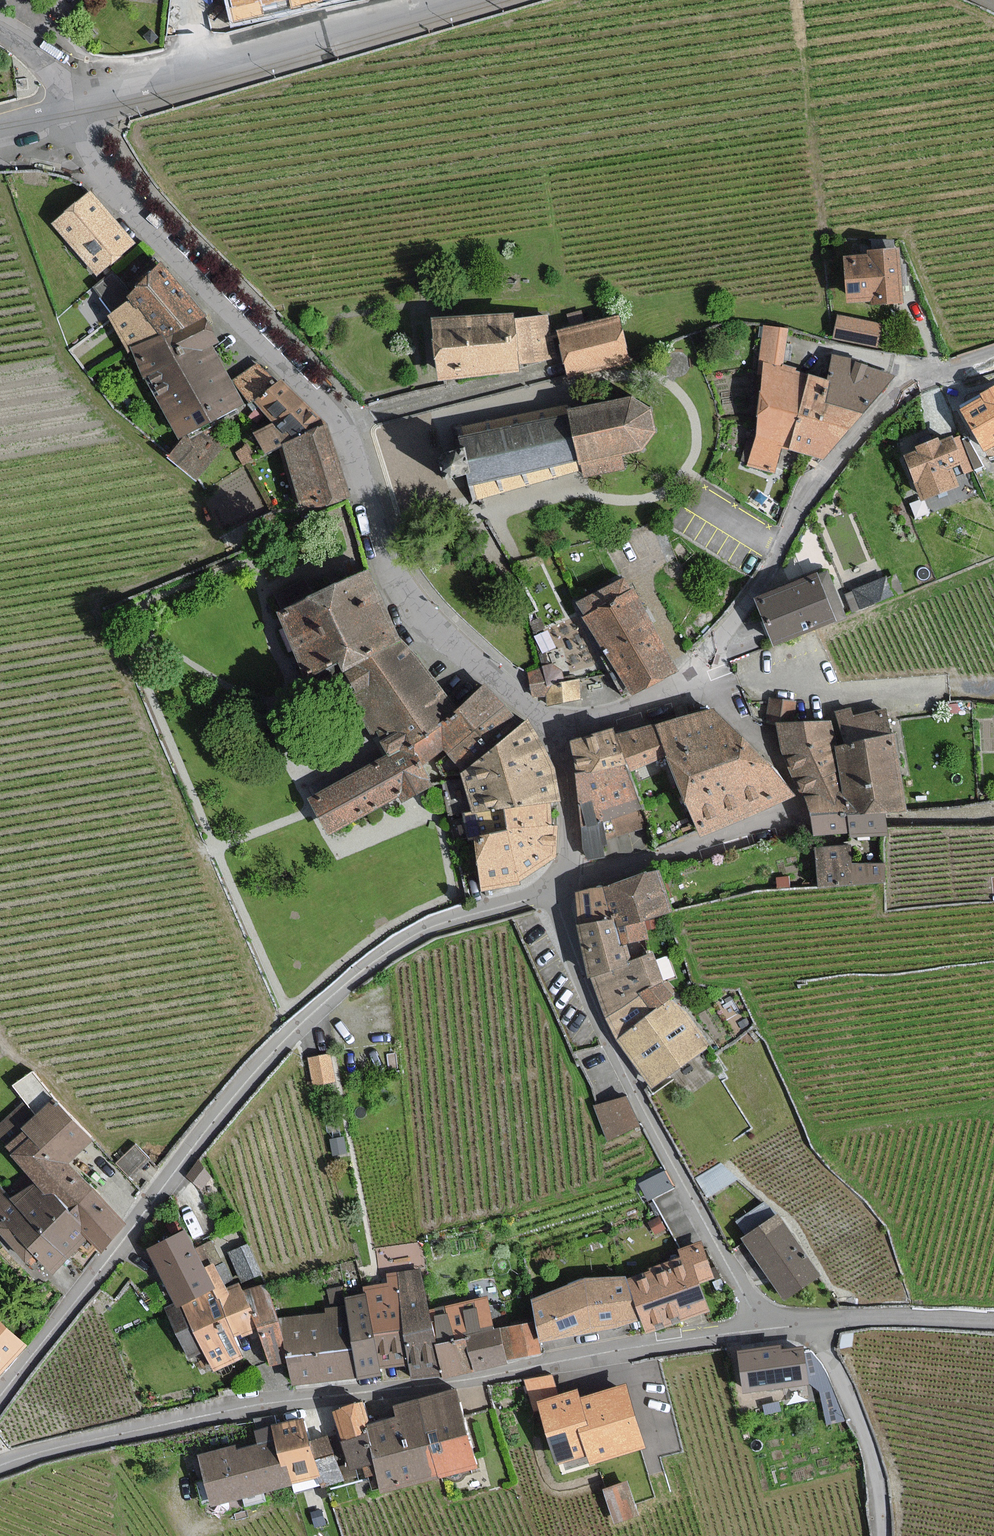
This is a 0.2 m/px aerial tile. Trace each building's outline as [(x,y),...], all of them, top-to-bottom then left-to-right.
[(234,23),(330,0),(228,0),(234,23)] [(55,224),(98,272),(132,241),(89,194),(55,224)] [(845,259),(848,301),(874,299),(874,302),(901,300),(898,250),(869,252),(869,257),(845,259)] [(162,265),(130,295),(128,297),(131,302),(136,309),(142,305),(159,334),(164,342),(204,319),(162,265)] [(114,312),(131,302),(128,297),(130,295),(113,273),(95,287),(114,312)] [(142,305),(136,309),(131,302),(114,312),(109,315),(129,351),(133,349),(159,334),(142,305)] [(434,322),(437,357),(439,378),(516,370),(511,315),(434,322)] [(547,316),(517,321),(523,361),(553,357),(549,331),(547,316)] [(876,346),(880,325),(839,316),(834,337),(876,346)] [(615,318),(559,333),(571,375),(626,360),(615,318)] [(164,342),(159,334),(133,349),(183,436),(199,426),(241,402),(208,347),(217,342),(204,319),(164,342)] [(781,447),(788,449),(806,375),(793,371),(794,368),(781,365),(789,330),(767,325),(756,373),(763,374),(756,434),(748,466),(774,472),(781,447)] [(823,403),(861,412),(894,375),(851,364),(852,360),(835,356),(829,380),(823,403)] [(234,382),(250,403),(256,399),(275,384),(258,363),(234,382)] [(861,412),(823,403),(829,380),(806,375),(788,449),(822,457),(861,412)] [(267,454),(283,445),(322,426),(279,380),(275,384),(256,399),(275,424),(256,434),(267,454)] [(984,449),(993,443),(993,387),(981,394),(984,399),(963,410),(984,449)] [(620,454),(632,451),(639,449),(653,432),(649,409),(631,397),(619,400),(568,412),(566,403),(464,428),(466,437),(460,438),(462,450),(439,455),(445,479),(468,473),(471,487),(474,498),(566,475),(583,471),(584,476),(623,467),(620,454)] [(350,496),(325,424),(322,426),(283,445),(307,511),(350,496)] [(221,444),(199,426),(183,436),(169,454),(196,476),(221,444)] [(919,453),(908,458),(923,497),(955,484),(949,467),(962,462),(965,471),(971,469),(959,438),(940,445),(938,439),(917,447),(919,453)] [(254,457),(248,447),(237,453),(243,463),(254,457)] [(771,496),(762,490),(753,504),(762,510),(771,496)] [(449,703),(404,645),(400,641),(367,571),(311,601),(302,585),(278,597),(285,610),(278,614),(309,672),(338,656),(357,692),(353,694),(377,737),(387,758),(310,799),(328,832),(401,793),(404,799),(431,784),(420,764),(445,751),(447,753),(503,706),(494,696),(486,687),(456,712),(449,703)] [(759,600),(777,642),(832,620),(815,577),(759,600)] [(611,660),(631,695),(676,670),(631,591),(630,592),(622,579),(579,603),(587,617),(586,617),(611,660)] [(855,592),(860,606),(890,594),(885,580),(855,592)] [(531,688),(547,695),(548,704),(580,699),(577,681),(562,683),(560,671),(552,665),(529,674),(530,683),(531,688)] [(813,817),(815,834),(849,830),(850,837),(886,833),(885,823),(885,818),(884,809),(899,807),(893,752),(891,738),(888,713),(851,718),(850,713),(840,714),(844,744),(835,745),(832,722),(788,723),(791,702),(772,699),(768,722),(778,723),(786,759),(808,796),(813,817)] [(447,753),(464,773),(520,726),(503,706),(447,753)] [(791,795),(748,749),(711,708),(684,718),(658,728),(668,756),(688,806),(701,832),(791,795)] [(520,726),(464,773),(462,775),(462,779),(443,782),(449,815),(464,813),(473,811),(474,815),(503,810),(550,801),(559,800),(555,778),(552,767),(542,749),(526,721),(520,726)] [(625,764),(628,771),(668,756),(658,728),(615,738),(625,764)] [(577,774),(625,764),(615,738),(612,729),(572,744),(577,774)] [(628,771),(625,764),(577,774),(590,857),(601,856),(599,843),(605,842),(602,822),(611,819),(615,831),(609,834),(611,840),(648,826),(628,771)] [(503,810),(506,829),(551,826),(550,801),(503,810)] [(507,832),(506,829),(503,810),(474,815),(473,811),(464,813),(469,838),(474,837),(507,832)] [(518,879),(553,857),(557,826),(551,826),(506,829),(507,832),(474,837),(483,890),(519,884),(518,879)] [(850,866),(849,848),(819,850),(821,885),(882,881),(881,864),(850,866)] [(657,872),(602,886),(611,920),(612,922),(612,924),(613,925),(643,918),(668,911),(657,872)] [(576,893),(576,924),(611,920),(602,886),(576,893)] [(613,925),(618,945),(622,944),(648,938),(643,918),(613,925)] [(612,922),(611,920),(576,924),(589,976),(592,977),(628,965),(627,961),(622,944),(618,945),(613,925),(612,924),(612,922)] [(627,961),(628,965),(592,977),(607,1018),(661,982),(652,954),(627,961)] [(671,996),(661,982),(607,1018),(616,1039),(668,998),(671,996)] [(705,1046),(670,1001),(668,998),(616,1039),(652,1086),(705,1046)] [(310,1059),(314,1083),(333,1080),(329,1056),(310,1059)] [(67,1212),(90,1190),(65,1163),(91,1139),(29,1074),(15,1088),(27,1101),(0,1126),(0,1134),(16,1150),(12,1154),(40,1184),(67,1212)] [(636,1125),(625,1098),(597,1109),(608,1137),(636,1125)] [(345,1151),(342,1138),(331,1140),(334,1153),(345,1151)] [(119,1164),(130,1176),(146,1160),(135,1148),(119,1164)] [(201,1186),(209,1176),(198,1162),(188,1176),(201,1186)] [(671,1187),(663,1173),(640,1184),(648,1199),(671,1187)] [(88,1235),(67,1212),(40,1184),(34,1190),(31,1187),(14,1202),(65,1256),(88,1235)] [(65,1256),(14,1202),(0,1188),(0,1230),(27,1258),(33,1252),(50,1270),(65,1256)] [(123,1225),(90,1190),(67,1212),(88,1235),(100,1247),(123,1225)] [(742,1239),(784,1299),(818,1275),(777,1216),(773,1218),(764,1205),(739,1222),(748,1235),(742,1239)] [(663,1228),(658,1219),(650,1223),(655,1233),(663,1228)] [(176,1305),(211,1290),(202,1270),(186,1233),(151,1248),(176,1305)] [(630,1279),(647,1329),(706,1310),(697,1283),(712,1278),(701,1244),(687,1249),(690,1259),(630,1279)] [(231,1254),(242,1280),(258,1274),(247,1248),(231,1254)] [(216,1302),(216,1301),(231,1336),(257,1325),(274,1364),(283,1360),(289,1357),(259,1287),(241,1295),(236,1285),(223,1291),(212,1266),(202,1270),(211,1290),(216,1302)] [(436,1376),(440,1375),(434,1343),(429,1314),(421,1270),(395,1274),(410,1362),(413,1380),(422,1378),(436,1376)] [(377,1368),(410,1362),(395,1274),(387,1275),(389,1284),(364,1289),(364,1294),(365,1297),(368,1313),(372,1335),(377,1368)] [(635,1320),(623,1279),(585,1281),(534,1301),(543,1338),(635,1320)] [(216,1301),(216,1302),(211,1290),(176,1305),(168,1308),(188,1356),(204,1350),(212,1369),(240,1357),(231,1336),(216,1301)] [(365,1297),(344,1301),(345,1308),(356,1374),(357,1378),(369,1376),(378,1374),(377,1368),(372,1335),(368,1313),(365,1297)] [(491,1333),(486,1304),(429,1314),(434,1343),(491,1333)] [(296,1385),(326,1380),(356,1374),(345,1308),(327,1311),(327,1314),(285,1322),(296,1385)] [(508,1328),(513,1355),(538,1351),(533,1324),(508,1328)] [(22,1345),(0,1326),(0,1371),(22,1345)] [(505,1365),(499,1331),(491,1333),(434,1343),(440,1375),(440,1376),(475,1370),(505,1365)] [(740,1351),(746,1391),(804,1384),(799,1349),(779,1352),(778,1346),(740,1351)] [(542,1407),(558,1462),(563,1460),(566,1471),(643,1447),(625,1388),(579,1402),(576,1392),(559,1397),(552,1374),(527,1381),(536,1409),(542,1407)] [(453,1393),(416,1402),(435,1475),(472,1465),(453,1393)] [(382,1489),(435,1475),(416,1402),(394,1408),(398,1421),(366,1429),(368,1435),(377,1472),(382,1489)] [(343,1441),(368,1435),(366,1429),(360,1405),(336,1412),(343,1441)] [(310,1442),(304,1420),(271,1429),(282,1467),(288,1466),(292,1482),(294,1491),(318,1484),(321,1484),(315,1461),(310,1442)] [(288,1466),(282,1467),(271,1429),(256,1433),(260,1446),(236,1452),(235,1448),(200,1457),(212,1503),(292,1482),(288,1466)] [(377,1472),(368,1435),(343,1441),(351,1469),(363,1465),(365,1475),(377,1472)] [(332,1457),(327,1438),(310,1442),(315,1461),(332,1457)] [(321,1484),(338,1479),(332,1457),(315,1461),(321,1484)] [(636,1513),(625,1483),(605,1490),(616,1520),(636,1513)]
